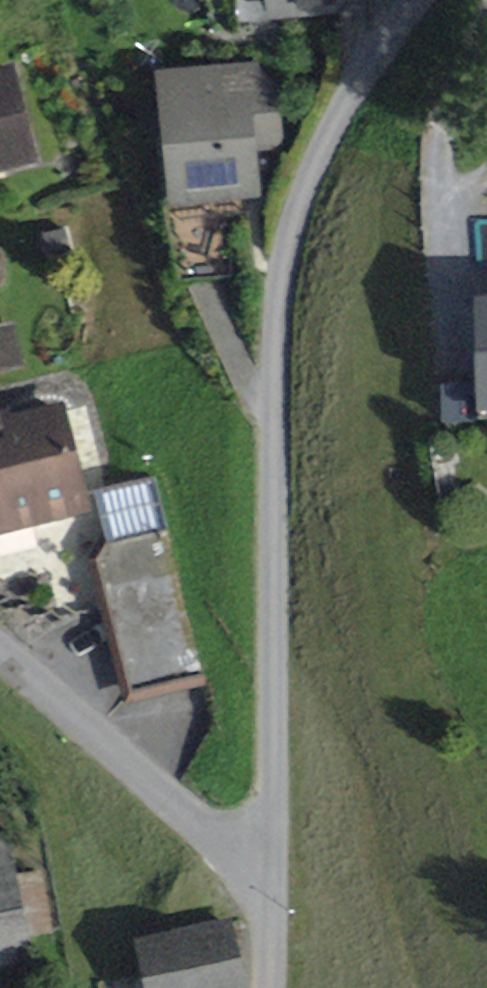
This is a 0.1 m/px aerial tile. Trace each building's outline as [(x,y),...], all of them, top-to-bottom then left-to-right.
[(267,12),(337,4),(337,1),(337,0),(266,0),(267,12)] [(33,159),(11,70),(0,73),(0,167),(33,159)] [(173,140),(179,196),(193,274),(230,271),(233,191),(252,189),(248,146),(276,144),(270,90),(242,92),(240,72),(167,80),(173,140)] [(193,274),(179,196),(173,140),(158,142),(167,223),(179,276),(193,274)] [(18,362),(10,328),(0,331),(0,367),(18,362)] [(60,412),(0,427),(0,520),(30,513),(40,524),(55,520),(59,506),(82,500),(60,412)] [(98,562),(131,694),(204,675),(155,478),(95,493),(108,545),(98,562)] [(38,875),(16,880),(7,835),(0,836),(0,956),(29,950),(27,937),(50,932),(38,875)] [(230,926),(143,944),(152,987),(243,987),(230,926)]
